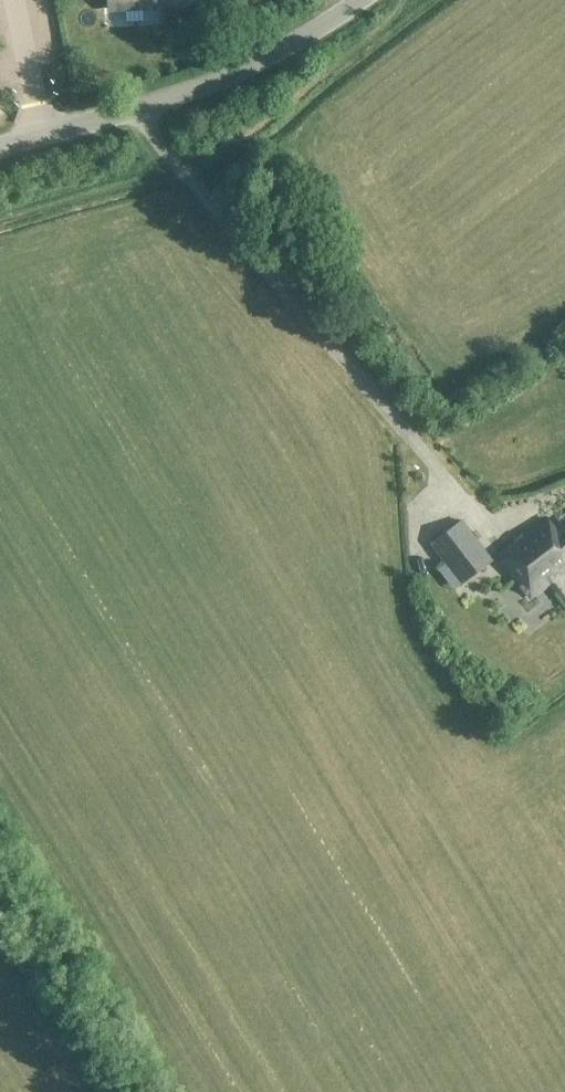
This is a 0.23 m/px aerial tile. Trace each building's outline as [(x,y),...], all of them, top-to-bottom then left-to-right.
[(144,6),(144,11),(166,10),(165,0),(108,0),(108,8),(144,6)] [(402,496),(407,506),(423,499),(419,489),(402,496)] [(460,522),(430,544),(461,585),(491,562),(460,522)] [(556,537),(544,522),(499,557),(529,597),(564,569),(564,530),(556,537)]
